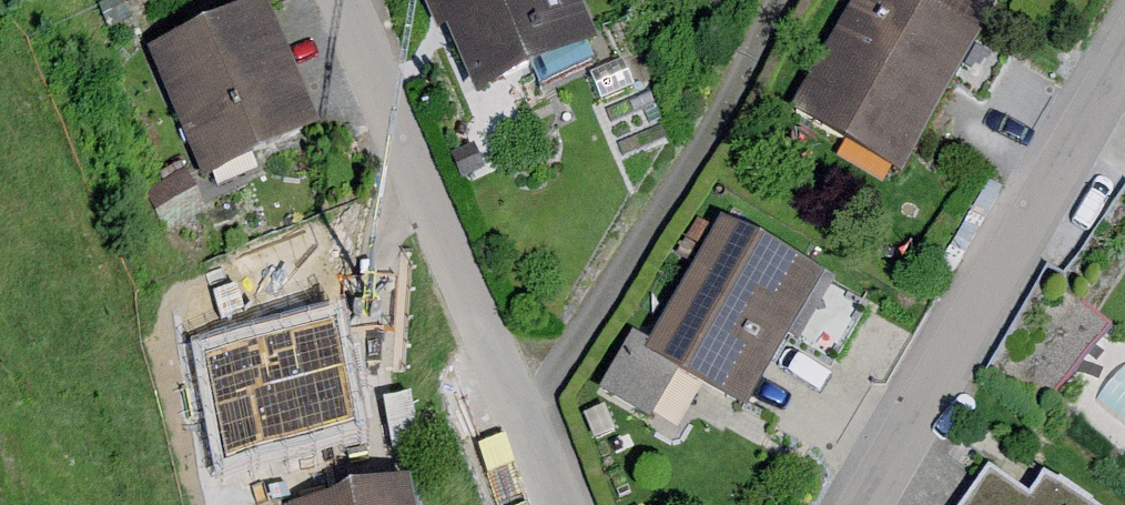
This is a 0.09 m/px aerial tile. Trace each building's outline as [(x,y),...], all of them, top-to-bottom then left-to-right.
[(474,97),(598,43),(579,0),(431,0),(474,97)] [(915,0),(858,0),(794,109),(904,172),(981,38),(915,0)] [(319,127),(266,2),(149,52),(203,177),(319,127)] [(621,60),(590,74),(603,100),(633,86),(621,60)] [(477,148),(455,157),(465,180),(486,171),(477,148)] [(186,172),(147,190),(164,228),(203,210),(186,172)] [(874,305),(723,219),(650,344),(633,334),(600,391),(678,436),(707,387),(750,411),(787,346),(835,373),(874,305)] [(348,359),(318,372),(327,425),(360,418),(348,359)] [(309,400),(273,409),(282,444),(318,435),(309,400)] [(990,467),(964,504),(1088,504),(1044,474),(1030,494),(990,467)] [(325,504),(419,504),(416,490),(325,504)]
